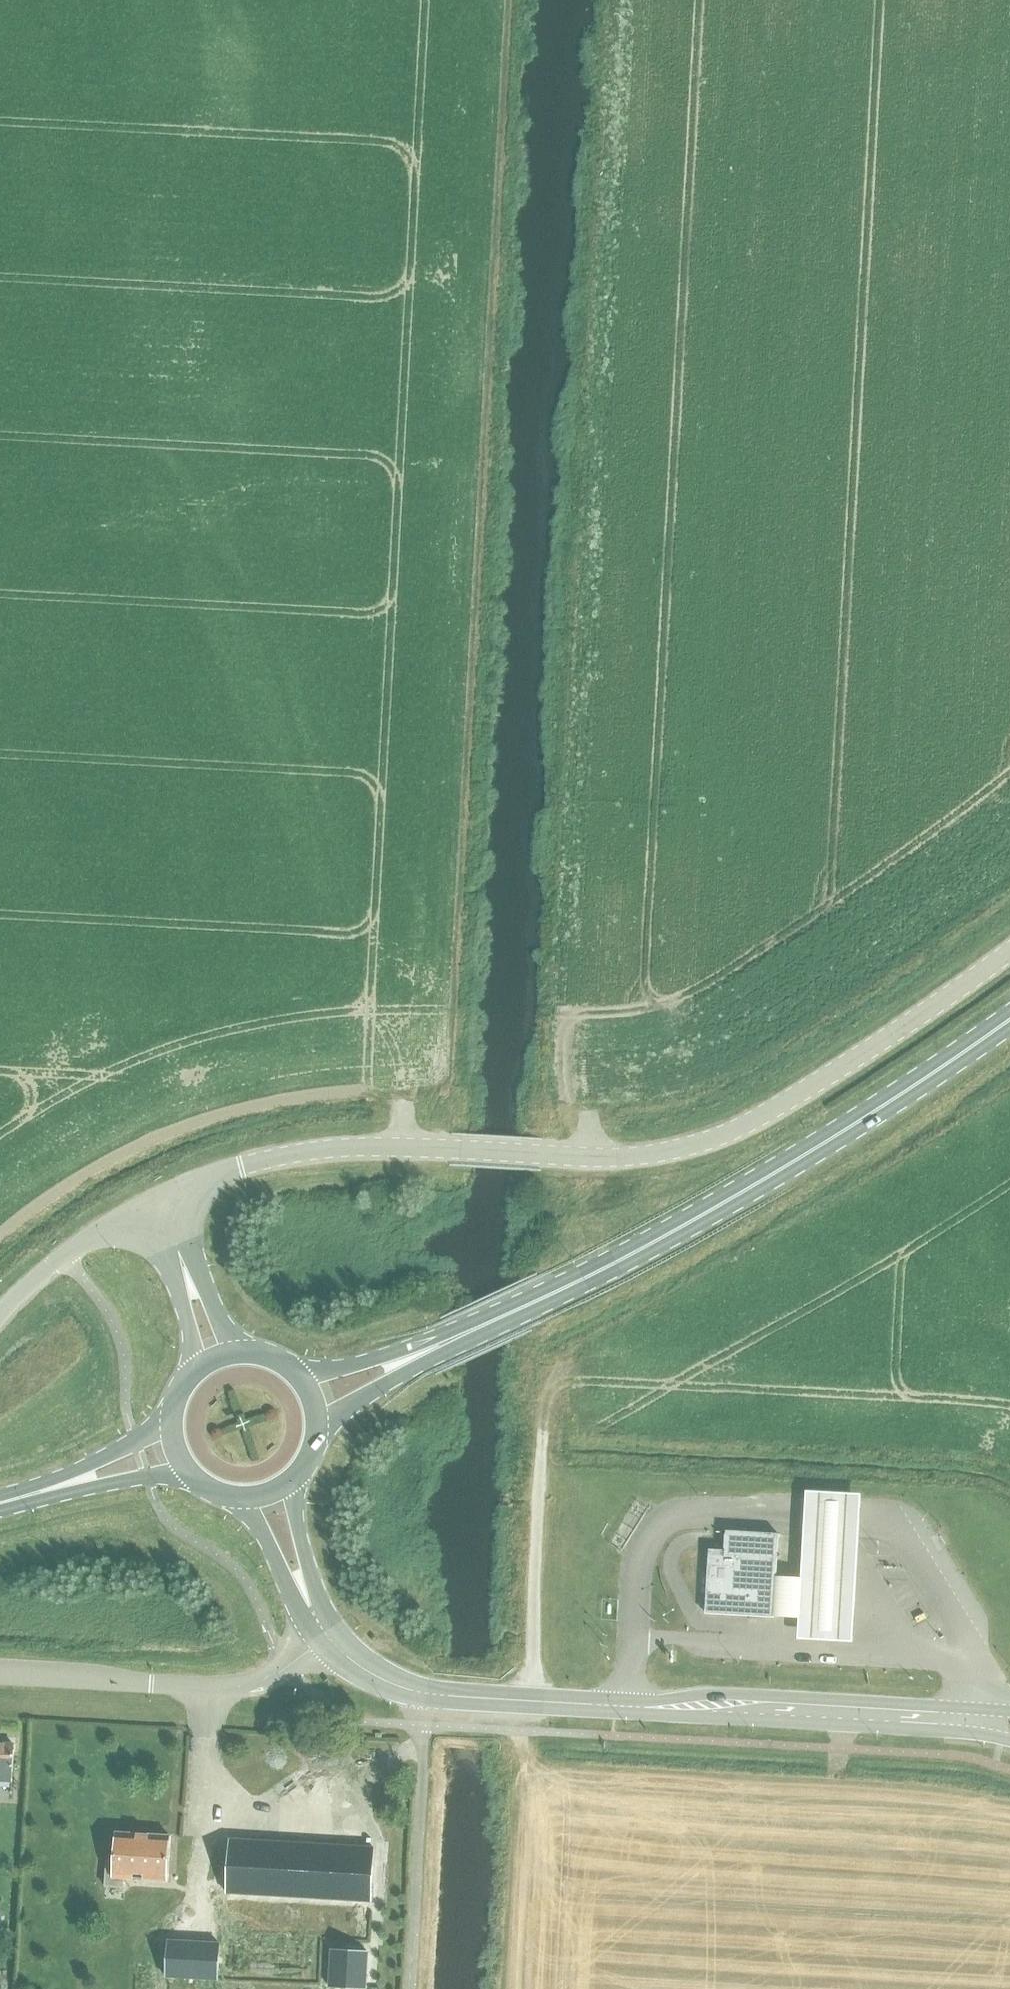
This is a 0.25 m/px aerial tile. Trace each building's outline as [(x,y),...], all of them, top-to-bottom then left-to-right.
[(860,1494),(805,1491),(800,1578),(776,1576),(774,1616),(799,1618),(797,1638),(851,1641),(860,1494)] [(726,1530),(725,1550),(710,1549),(706,1613),(774,1616),(776,1576),(779,1533),(726,1530)] [(12,1782),(14,1744),(0,1743),(0,1781),(12,1782)] [(107,1859),(105,1886),(124,1887),(124,1879),(167,1881),(171,1834),(115,1831),(113,1860),(107,1859)] [(371,1901),(374,1852),(374,1847),(230,1839),(227,1893),(371,1901)] [(169,1940),(166,1976),(218,1979),(220,1943),(169,1940)] [(367,1950),(330,1948),(328,1985),(365,1987),(367,1950)]
